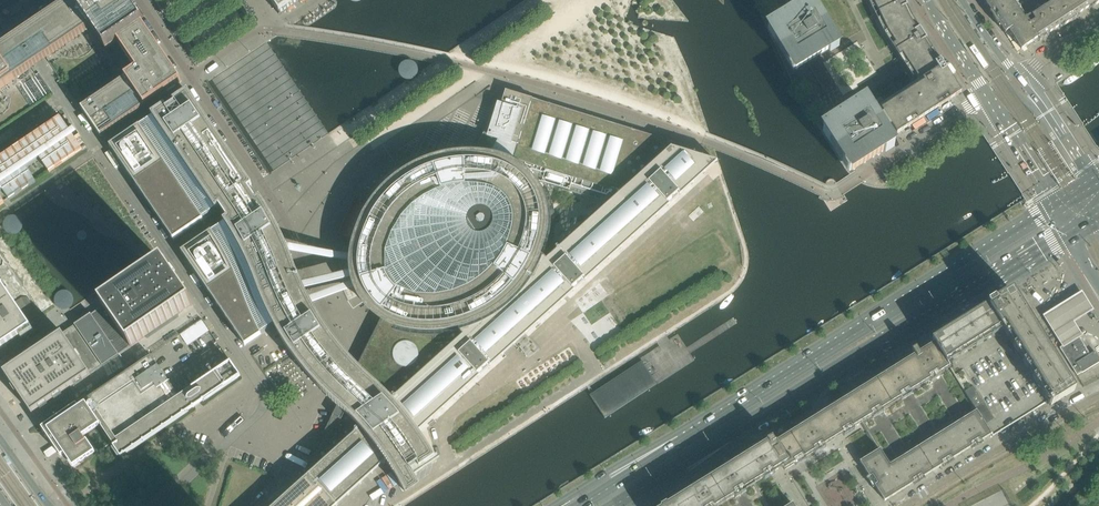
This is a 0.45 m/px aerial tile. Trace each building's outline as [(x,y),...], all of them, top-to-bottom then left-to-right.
[(168,92),(180,84),(180,81),(125,0),(64,0),(9,37),(12,41),(12,40),(32,68),(41,62),(46,58),(91,28),(107,51),(118,43),(137,71),(81,109),(100,138),(168,92)] [(271,2),(280,15),(280,16),(303,0),(274,0),(271,2)] [(907,6),(904,0),(872,0),(887,32),(907,21),(909,26),(915,22),(913,18),(907,6)] [(1014,0),(989,0),(985,2),(991,12),(990,12),(991,14),(998,25),(999,24),(1005,34),(1009,31),(1027,20),(1026,19),(1014,0)] [(1079,14),(1084,11),(1077,0),(1054,0),(1045,6),(1043,5),(1039,8),(1054,30),(1063,25),(1064,26),(1076,18),(1075,17),(1079,14)] [(1084,11),(1093,5),(1094,7),(1098,4),(1098,0),(1077,0),(1084,11)] [(838,45),(827,28),(812,4),(784,21),(770,29),(796,71),(805,65),(838,45)] [(1045,36),(1054,30),(1039,8),(1036,10),(1035,12),(1030,15),(1031,16),(1026,19),(1027,20),(1009,31),(1021,50),(1030,45),(1038,39),(1039,42),(1046,38),(1045,36)] [(930,45),(927,40),(915,22),(909,26),(907,21),(887,32),(895,44),(892,46),(899,57),(902,55),(909,66),(928,54),(925,49),(930,45)] [(32,68),(12,40),(12,41),(9,37),(0,43),(0,90),(32,68)] [(896,135),(954,98),(961,93),(930,45),(925,49),(928,54),(909,66),(920,82),(922,80),(924,83),(881,111),(883,114),(891,126),(894,131),(896,135)] [(404,77),(406,79),(409,79),(412,79),(414,78),(416,77),(417,74),(418,72),(418,69),(416,67),(415,65),(412,64),(410,63),(407,64),(405,65),(403,67),(402,70),(402,72),(403,75),(404,77)] [(296,486),(303,494),(310,502),(313,505),(337,505),(386,462),(394,474),(398,482),(403,490),(416,483),(417,483),(410,470),(417,466),(419,469),(436,459),(429,448),(422,437),(419,433),(717,163),(712,161),(699,157),(692,155),(672,149),(674,143),(505,91),(503,99),(501,106),(498,105),(478,144),(477,146),(476,148),(477,148),(479,149),(479,152),(480,152),(479,156),(472,156),(469,156),(459,156),(449,158),(439,160),(436,161),(426,164),(417,168),(408,173),(404,176),(402,177),(394,183),(387,190),(380,197),(373,205),(369,211),(366,218),(361,227),(357,237),(354,248),(353,254),(353,256),(352,258),(352,262),(352,266),(352,271),(352,273),(353,275),(354,279),(354,281),(354,283),(356,287),(357,290),(359,294),(360,295),(361,297),(365,303),(370,309),(375,314),(381,319),(357,366),(337,407),(336,408),(335,411),(325,431),(321,438),(320,441),(313,454),(304,472),(305,473),(306,472),(308,475),(296,486)] [(176,181),(197,212),(214,201),(218,208),(216,211),(216,212),(220,209),(230,203),(229,202),(240,194),(246,190),(251,187),(252,186),(243,173),(187,92),(151,116),(152,118),(153,118),(154,120),(140,130),(155,150),(176,181)] [(893,146),(886,136),(883,131),(891,126),(883,114),(876,119),(866,105),(837,124),(825,131),(851,172),(863,165),(893,146)] [(4,203),(49,172),(82,150),(60,117),(0,158),(0,206),(4,203)] [(110,147),(172,238),(202,218),(197,212),(176,181),(155,150),(140,130),(138,126),(110,147)] [(211,232),(182,253),(245,346),(261,335),(261,334),(274,326),(275,325),(268,312),(281,303),(303,287),(302,284),(297,272),(289,253),(287,246),(285,242),(281,233),(277,226),(269,213),(261,200),(260,199),(257,201),(253,197),(248,190),(251,188),(252,187),(252,186),(251,187),(246,190),(240,194),(229,202),(230,203),(220,209),(224,215),(228,221),(224,223),(225,224),(212,233),(211,232)] [(5,230),(6,232),(7,234),(8,235),(10,236),(11,237),(13,237),(15,237),(17,237),(19,236),(21,235),(22,233),(23,231),(24,229),(24,227),(23,226),(23,224),(22,223),(20,221),(18,220),(16,219),(14,219),(12,219),(11,220),(9,221),(8,222),(7,224),(6,226),(5,228),(5,230)] [(598,346),(733,259),(715,231),(583,316),(574,321),(589,344),(592,342),(594,340),(598,346)] [(352,262),(353,256),(287,246),(289,253),(346,261),(352,262)] [(30,331),(25,323),(38,315),(0,259),(0,351),(30,331)] [(181,313),(190,307),(191,307),(192,305),(164,264),(162,265),(162,266),(153,273),(152,273),(150,274),(150,275),(141,281),(140,281),(138,282),(138,283),(129,289),(128,289),(126,290),(126,291),(117,297),(116,297),(114,298),(114,299),(105,306),(104,306),(102,307),(103,307),(91,315),(119,355),(131,348),(132,347),(133,346),(142,340),(143,340),(144,339),(145,338),(154,331),(155,331),(156,330),(157,329),(166,323),(167,323),(168,322),(169,321),(178,315),(179,315),(180,314),(181,313)] [(354,279),(352,273),(348,274),(302,284),(303,287),(304,290),(349,280),(354,279)] [(356,287),(354,281),(349,283),(309,299),(311,304),(351,288),(356,287)] [(281,303),(268,312),(275,325),(274,326),(281,339),(282,340),(290,353),(291,354),(295,360),(300,367),(305,373),(310,379),(316,385),(321,391),(327,397),(337,407),(357,366),(350,359),(345,353),(339,346),(334,339),(327,329),(318,315),(311,304),(309,299),(304,290),(303,287),(281,303)] [(1074,380),(1036,318),(1023,299),(1022,297),(1020,295),(1018,295),(1015,295),(1012,290),(995,301),(994,300),(987,304),(988,305),(939,335),(932,340),(934,344),(944,361),(1001,326),(1003,324),(1028,363),(1054,404),(1075,391),(1070,383),(1074,380)] [(1043,317),(1064,350),(1084,338),(1075,324),(1087,316),(1094,312),(1082,293),(1076,297),(1043,317)] [(56,306),(56,307),(58,310),(59,311),(60,312),(62,313),(63,313),(66,313),(68,313),(70,312),(71,311),(73,308),(74,307),(74,305),(74,303),(74,301),(73,300),(72,298),(70,297),(68,296),(66,295),(65,295),(63,295),(61,296),(59,297),(58,298),(57,299),(56,301),(56,304),(56,306)] [(91,315),(73,327),(101,368),(119,355),(91,315)] [(1054,404),(1028,363),(1003,324),(1001,326),(944,361),(947,366),(918,384),(890,402),(861,420),(862,422),(861,423),(879,450),(880,449),(892,468),(978,414),(991,435),(993,437),(1049,402),(1051,406),(1054,404)] [(62,334),(3,375),(31,416),(90,375),(101,368),(73,327),(62,334)] [(1095,352),(1089,355),(1078,337),(1060,348),(1077,376),(1082,373),(1098,363),(1098,359),(1095,352)] [(724,499),(753,481),(755,483),(782,466),(784,470),(785,470),(795,464),(804,458),(809,455),(833,440),(861,423),(862,422),(861,420),(890,402),(918,384),(947,366),(944,361),(934,344),(919,353),(916,348),(912,351),(915,356),(905,362),(891,371),(891,372),(887,375),(886,374),(876,381),(862,389),(862,390),(858,393),(857,392),(847,398),(833,407),(833,408),(829,411),(829,410),(818,416),(804,425),(805,426),(800,429),(800,428),(789,435),(776,443),(775,443),(772,438),(767,441),(768,442),(753,451),(754,452),(749,455),(749,454),(740,460),(725,469),(725,470),(721,473),(720,472),(710,478),(695,487),(696,488),(692,491),(691,490),(681,496),(667,505),(667,504),(663,505),(713,505),(724,499)] [(121,457),(240,376),(231,362),(192,388),(187,391),(180,381),(171,386),(151,356),(88,398),(89,401),(90,402),(87,404),(86,403),(85,403),(80,407),(77,403),(40,428),(53,446),(54,445),(55,446),(53,446),(57,452),(59,452),(58,453),(61,458),(64,456),(73,469),(97,453),(89,442),(87,443),(87,442),(83,437),(99,426),(99,425),(100,424),(102,426),(101,426),(114,446),(113,447),(121,457)] [(657,384),(642,362),(590,396),(605,418),(657,384)] [(884,501),(991,435),(978,414),(892,468),(880,449),(879,450),(860,462),(870,477),(872,476),(878,484),(875,486),(884,501)] [(755,483),(753,481),(724,499),(713,505),(769,505),(755,483)] [(310,502),(303,494),(296,486),(296,487),(289,492),(283,497),(278,503),(274,505),(313,505),(310,502)]
